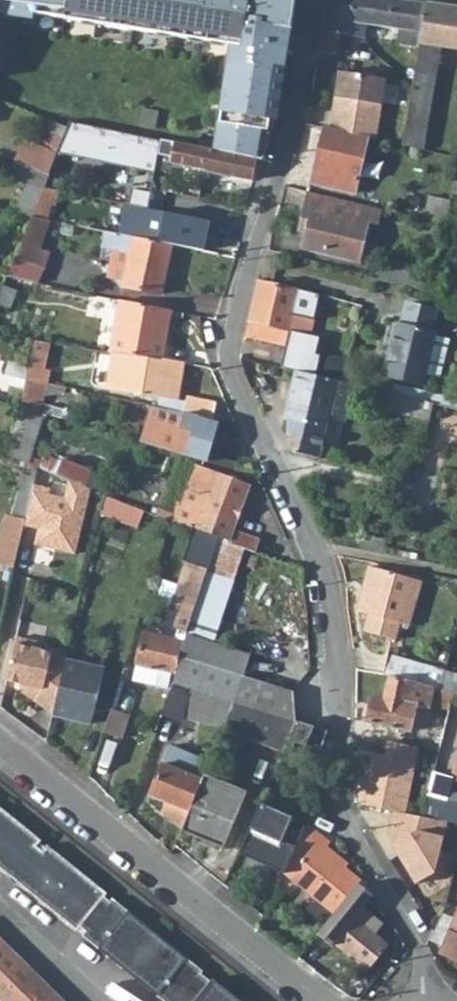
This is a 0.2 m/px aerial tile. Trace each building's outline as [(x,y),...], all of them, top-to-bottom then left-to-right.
[(1,9),(237,43),(216,150),(258,158),(263,159),(276,120),(295,0),(0,0),(0,11),(1,9)] [(316,51),(346,55),(352,19),(400,28),(398,40),(418,43),(425,1),(420,0),(325,0),(316,51)] [(403,145),(424,150),(440,45),(456,48),(456,6),(425,1),(418,43),(403,145)] [(328,128),(367,137),(375,139),(384,78),(338,71),(328,128)] [(47,145),(25,136),(15,160),(50,173),(57,154),(67,127),(55,122),(47,145)] [(136,170),(155,173),(155,169),(161,140),(69,122),(67,127),(57,154),(136,170)] [(328,128),(322,127),(310,183),(354,193),(367,137),(328,128)] [(161,140),(155,169),(167,172),(169,162),(206,170),(209,149),(161,140)] [(206,170),(254,179),(258,158),(216,150),(209,149),(206,170)] [(10,173),(45,188),(50,173),(15,160),(10,173)] [(155,173),(136,170),(128,205),(148,208),(155,173)] [(32,217),(46,220),(50,207),(54,207),(58,191),(45,188),(32,217)] [(364,204),(309,190),(301,222),(307,223),(303,246),(358,259),(367,219),(331,210),(333,205),(362,212),(364,204)] [(437,198),(432,220),(443,223),(449,200),(437,198)] [(15,256),(43,270),(51,252),(41,248),(51,221),(46,220),(32,217),(15,256)] [(141,221),(138,238),(172,245),(172,243),(213,251),(213,253),(241,258),(245,244),(217,238),(217,229),(177,221),(175,228),(141,221)] [(123,285),(161,293),(172,245),(138,238),(107,231),(105,247),(130,252),(123,285)] [(256,280),(244,337),(288,347),(287,355),(305,359),(313,322),(309,320),(309,318),(293,314),(298,290),(256,280)] [(110,351),(162,360),(172,309),(120,299),(110,351)] [(394,343),(386,375),(420,385),(434,330),(430,329),(436,309),(406,302),(400,321),(396,321),(390,341),(394,343)] [(106,386),(175,400),(182,364),(162,360),(110,351),(81,346),(77,367),(108,372),(106,386)] [(339,382),(296,371),(285,418),(288,419),(287,429),(292,435),(322,442),(325,431),(337,433),(340,419),(345,421),(353,386),(339,382)] [(20,404),(40,412),(46,381),(26,376),(20,404)] [(185,395),(183,412),(197,415),(213,418),(215,402),(185,395)] [(393,396),(390,408),(426,418),(429,406),(393,396)] [(186,453),(206,460),(217,422),(197,415),(183,412),(153,405),(143,443),(185,456),(186,453)] [(69,481),(85,487),(93,466),(66,455),(57,476),(69,481)] [(228,539),(228,542),(244,547),(256,551),(259,538),(234,529),(250,485),(196,465),(181,504),(179,503),(174,516),(158,509),(156,515),(172,521),(175,522),(176,521),(228,539)] [(21,473),(11,516),(27,519),(35,486),(36,477),(21,473)] [(27,519),(25,526),(40,529),(36,545),(76,554),(91,489),(85,487),(69,481),(65,499),(50,495),(52,489),(35,486),(27,519)] [(144,510),(105,495),(100,512),(138,527),(144,510)] [(27,519),(11,516),(5,515),(0,539),(0,564),(15,567),(25,526),(27,519)] [(175,671),(205,578),(219,539),(193,529),(181,564),(186,565),(171,613),(180,616),(175,632),(179,633),(178,636),(147,629),(137,663),(142,664),(171,670),(175,671)] [(219,539),(205,578),(231,587),(244,547),(228,542),(219,539)] [(369,566),(357,610),(369,613),(365,629),(397,638),(408,597),(418,599),(423,580),(369,566)] [(233,700),(296,719),(290,689),(242,675),(249,653),(215,641),(231,587),(205,578),(175,671),(172,682),(199,690),(233,700)] [(52,713),(66,659),(67,655),(43,649),(38,641),(17,636),(7,680),(21,683),(20,689),(52,713)] [(388,654),(382,674),(388,675),(432,686),(434,687),(440,688),(444,671),(431,667),(431,665),(388,654)] [(52,713),(52,715),(91,724),(105,668),(66,659),(52,713)] [(167,679),(171,670),(142,664),(139,671),(167,679)] [(432,686),(388,675),(382,698),(370,695),(364,718),(408,730),(416,703),(427,706),(432,686)] [(180,739),(199,690),(172,682),(155,729),(180,739)] [(448,711),(453,692),(440,688),(434,687),(429,707),(448,711)] [(222,728),(282,750),(296,719),(233,700),(222,728)] [(111,709),(104,732),(122,738),(129,714),(111,709)] [(328,729),(296,719),(282,750),(274,768),(287,774),(288,770),(293,773),(315,782),(323,765),(301,755),(296,753),(300,743),(305,745),(321,749),(328,729)] [(368,750),(357,803),(392,810),(404,812),(419,746),(387,739),(384,754),(368,750)] [(305,745),(300,743),(296,753),(301,755),(305,745)] [(181,828),(201,779),(187,774),(191,762),(165,752),(149,794),(163,799),(158,810),(181,828)] [(205,768),(191,762),(187,774),(201,779),(203,773),(205,768)] [(287,774),(274,768),(274,771),(291,778),(293,773),(288,770),(287,774)] [(431,775),(426,794),(428,794),(446,799),(452,775),(434,770),(432,770),(431,775)] [(181,829),(221,846),(244,791),(203,773),(201,779),(181,828),(181,829)] [(238,852),(283,874),(304,826),(290,820),(292,816),(260,802),(238,852)] [(213,980),(211,982),(201,975),(204,972),(113,899),(109,902),(102,897),(105,893),(46,846),(41,851),(36,846),(39,841),(0,808),(0,869),(76,931),(79,926),(86,931),(83,935),(163,1000),(239,1000),(213,980)] [(441,861),(455,861),(456,852),(456,822),(441,819),(438,834),(429,839),(420,826),(395,841),(416,875),(441,861)] [(283,874),(333,913),(340,904),(361,878),(324,850),(330,841),(306,821),(304,826),(283,874)] [(353,915),(340,904),(333,913),(317,933),(329,942),(331,941),(366,969),(387,944),(368,927),(353,915)] [(435,917),(427,905),(419,908),(416,911),(423,924),(435,917)] [(456,960),(456,907),(439,952),(456,960)] [(358,910),(353,915),(368,927),(372,920),(358,910)] [(0,940),(0,998),(3,1000),(62,1000),(0,940)]
